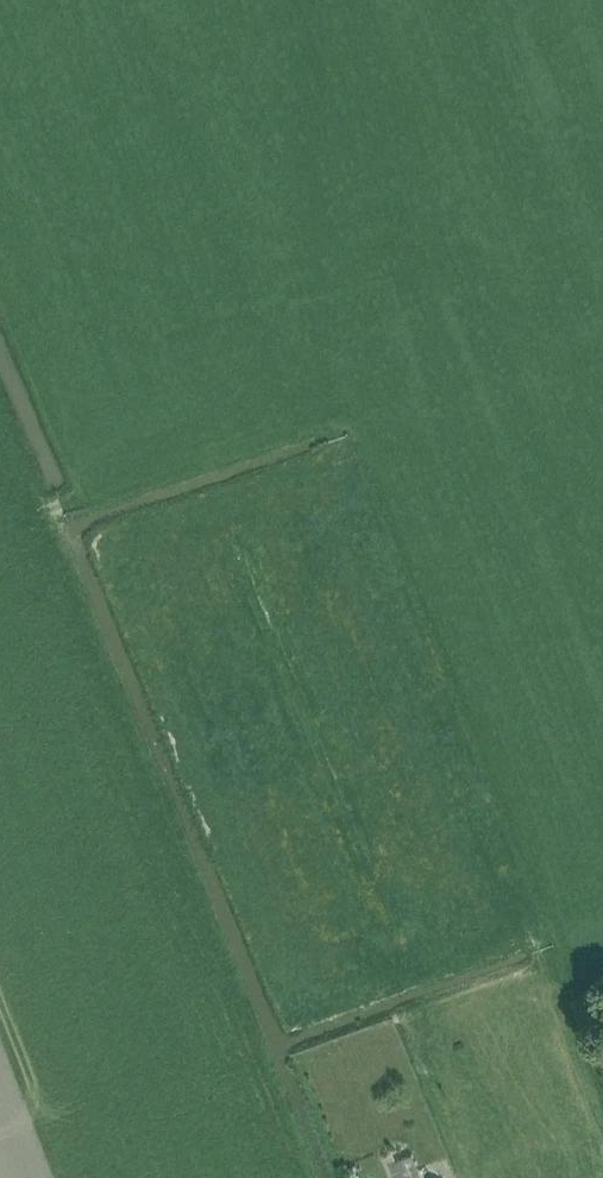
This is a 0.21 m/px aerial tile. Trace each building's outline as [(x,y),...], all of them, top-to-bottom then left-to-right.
[(387,1158),(391,1177),(411,1177),(406,1154),(387,1158)]
